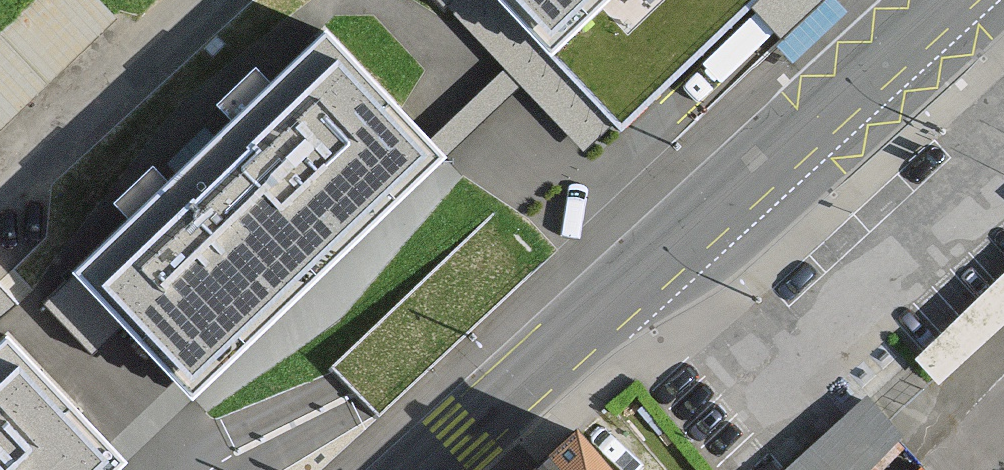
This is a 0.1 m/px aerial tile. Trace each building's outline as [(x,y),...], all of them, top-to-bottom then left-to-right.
[(0,32),(0,120),(110,15),(96,0),(33,0),(0,32)] [(444,11),(447,8),(505,70),(429,141),(446,158),(522,86),(584,151),(614,123),(621,131),(752,7),(782,39),(823,0),(433,0),(444,11)] [(176,382),(192,398),(446,158),(429,141),(327,33),(228,126),(209,144),(75,271),(73,273),(75,275),(44,304),(93,355),(124,326),(176,382)] [(488,220),(331,369),(355,393),(378,418),(535,269),(488,220)] [(920,365),(941,389),(1003,331),(1003,288),(920,365)] [(126,461),(110,444),(7,335),(0,342),(0,469),(117,469),(126,461)] [(798,469),(887,469),(913,445),(871,401),(798,469)] [(577,434),(545,463),(537,469),(609,469),(577,434)]
